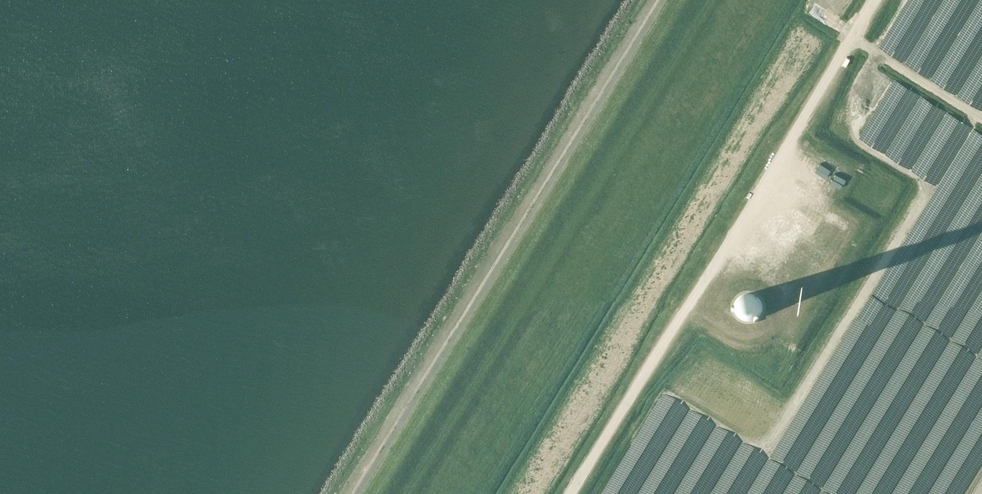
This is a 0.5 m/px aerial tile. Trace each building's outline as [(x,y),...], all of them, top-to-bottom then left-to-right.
[(732,301),(731,306),(732,311),(734,315),(737,319),(741,321),(746,322),(750,322),(755,321),(759,319),(762,315),(764,311),(764,306),(764,301),(762,297),(759,294),(755,291),(750,290),(746,290),(741,291),(737,294),(734,297),(732,301)]
